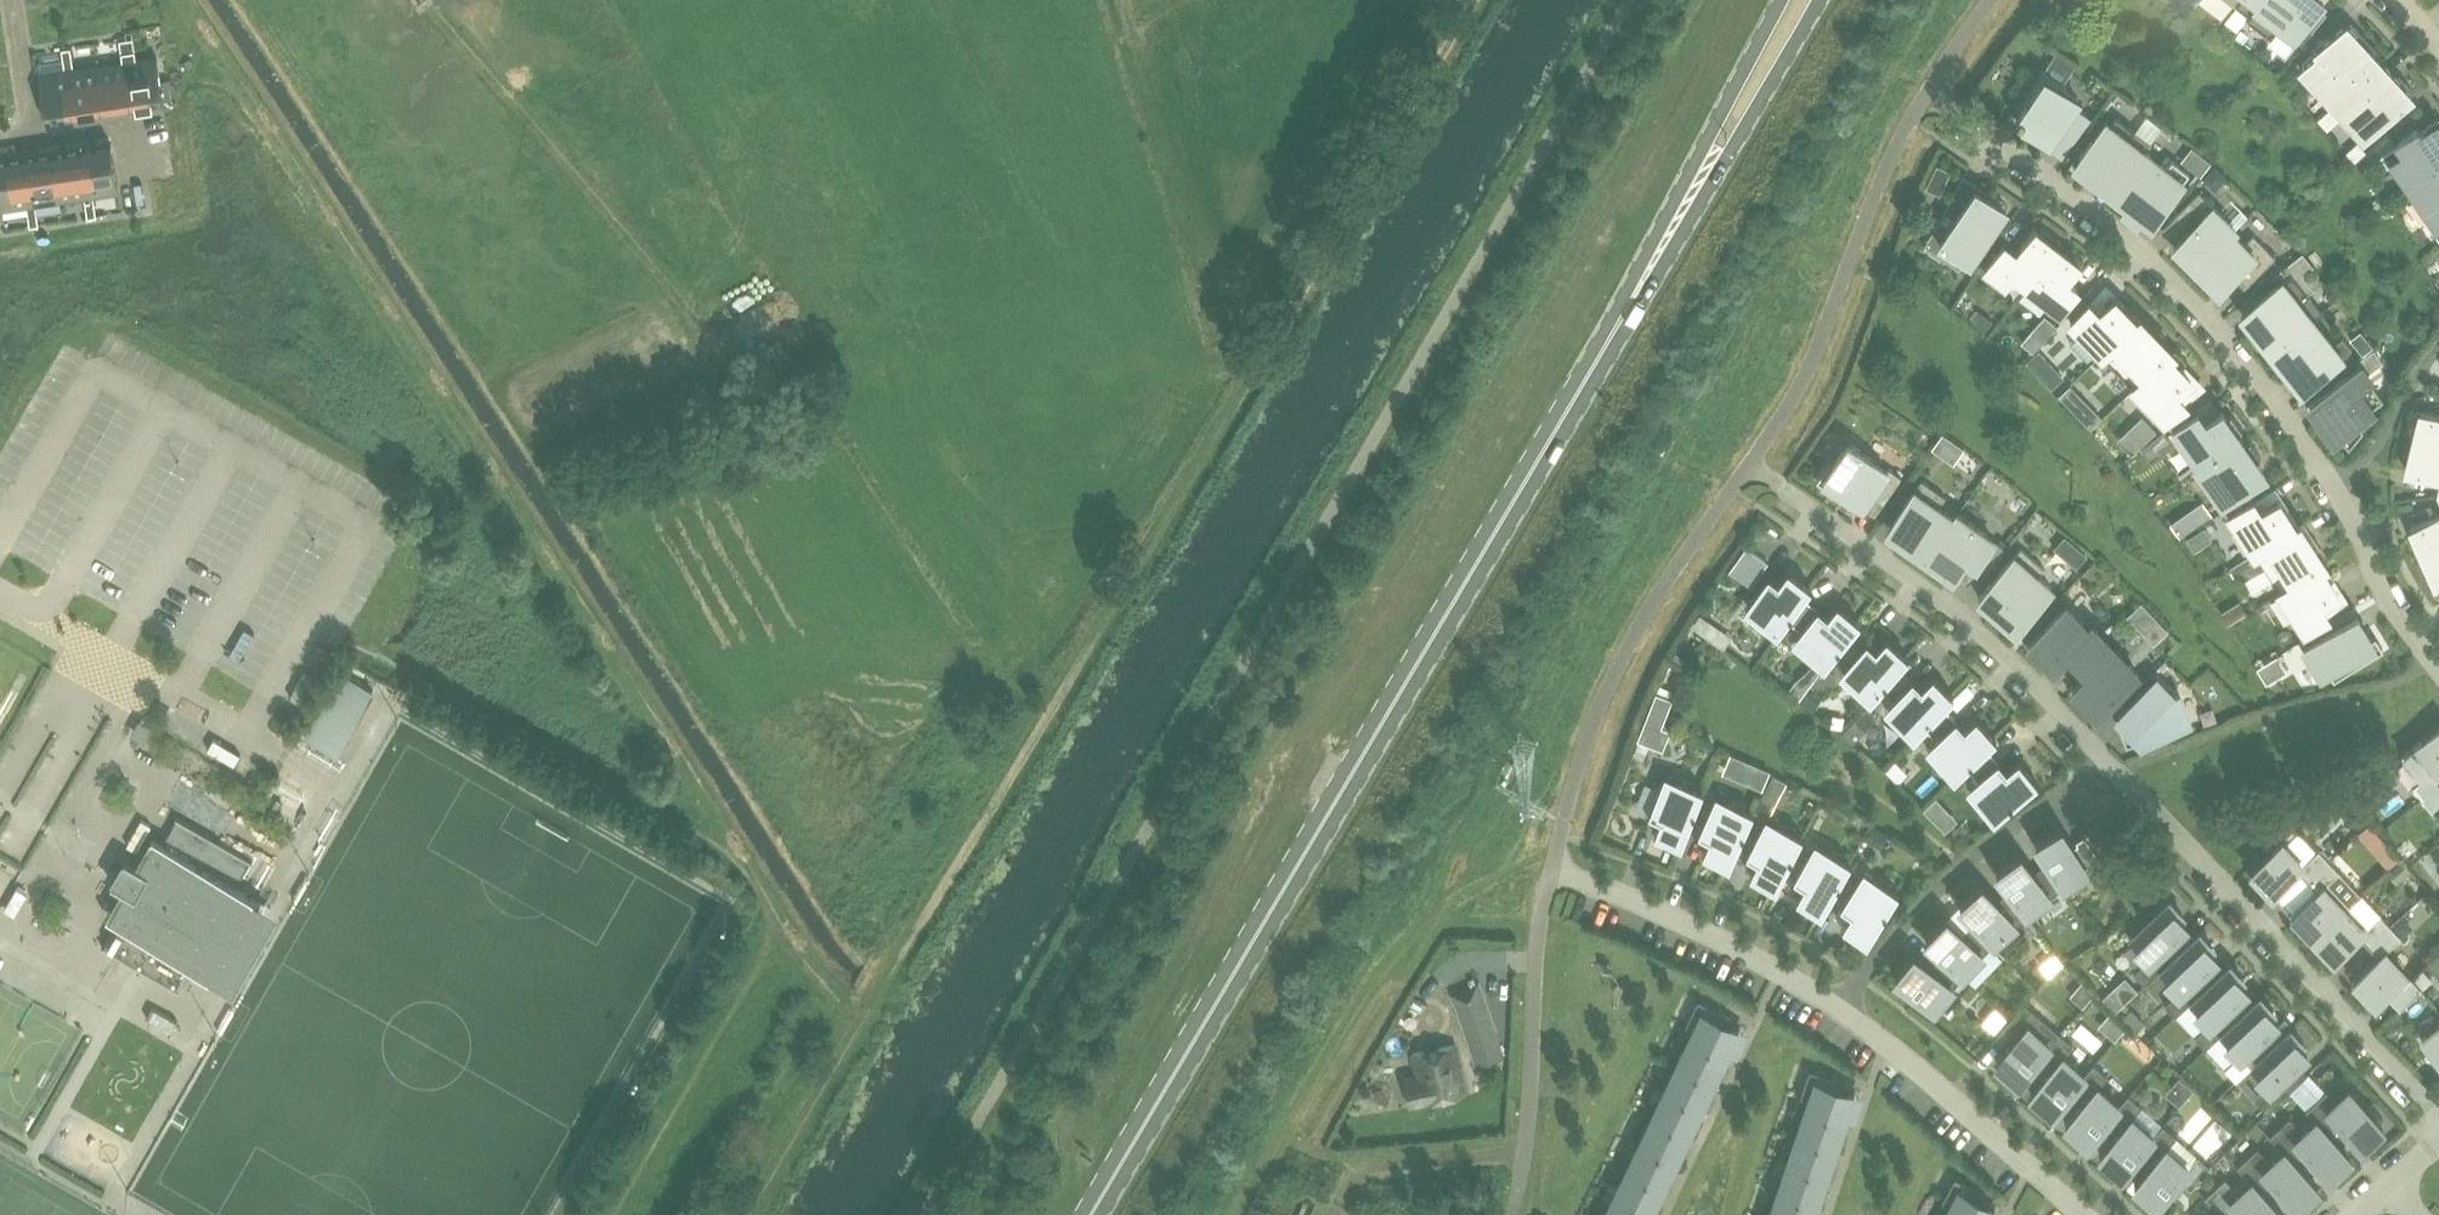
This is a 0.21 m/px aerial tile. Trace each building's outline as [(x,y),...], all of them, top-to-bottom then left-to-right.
[(2248,15),(2260,0),(2238,0),(2235,5),(2248,15)] [(2248,15),(2245,19),(2271,39),(2280,27),(2293,37),(2318,5),(2317,5),(2321,0),(2260,0),(2248,15)] [(2346,19),(2328,35),(2312,50),(2314,53),(2302,64),(2335,100),(2382,58),(2346,19)] [(2233,39),(2242,46),(2250,36),(2239,29),(2233,39)] [(130,51),(128,39),(119,40),(121,52),(130,51)] [(72,60),(70,47),(62,49),(64,61),(72,60)] [(138,62),(136,50),(121,52),(123,64),(127,64),(132,63),(138,62)] [(2414,93),(2382,59),(2382,58),(2335,100),(2368,136),(2414,93)] [(127,64),(134,109),(165,104),(158,59),(138,62),(132,63),(127,64)] [(70,72),(74,72),(72,60),(64,61),(65,73),(70,72)] [(105,113),(134,109),(127,64),(123,64),(99,68),(105,113)] [(77,118),(105,113),(99,68),(74,72),(70,72),(77,118)] [(2027,103),(2016,119),(2038,134),(2035,138),(2047,146),(2058,131),(2071,139),(2088,115),(2074,106),(2078,100),(2060,87),(2063,84),(2043,70),(2023,100),(2027,103)] [(47,122),(77,118),(70,72),(65,73),(40,77),(47,122)] [(2106,121),(2070,167),(2084,178),(2087,174),(2112,193),(2144,150),(2129,139),(2135,131),(2116,116),(2110,124),(2106,121)] [(2413,195),(2438,177),(2438,167),(2437,164),(2438,162),(2438,118),(2418,132),(2416,129),(2396,143),(2396,144),(2380,155),(2387,166),(2392,163),(2413,195)] [(2357,140),(2346,152),(2354,161),(2365,150),(2357,140)] [(112,142),(82,146),(89,191),(119,187),(112,142)] [(82,146),(54,151),(61,196),(89,191),(82,146)] [(2165,167),(2144,150),(2112,193),(2125,203),(2122,207),(2136,217),(2139,213),(2150,222),(2189,172),(2171,159),(2165,167)] [(54,151),(25,155),(32,200),(61,196),(54,151)] [(0,159),(0,194),(2,205),(32,200),(25,155),(0,159)] [(1939,193),(1949,171),(1937,166),(1927,188),(1939,193)] [(2206,176),(2219,190),(2230,180),(2217,166),(2206,176)] [(2413,195),(2434,225),(2431,227),(2438,238),(2438,177),(2413,195)] [(1939,241),(1970,262),(2005,209),(2002,207),(2005,203),(1989,192),(1987,196),(1975,188),(1939,241)] [(94,203),(92,191),(88,192),(84,193),(86,205),(94,203)] [(2173,245),(2195,266),(2234,227),(2199,192),(2174,216),(2188,230),(2173,245)] [(28,214),(37,212),(35,200),(31,201),(26,202),(28,214)] [(88,217),(96,216),(94,203),(86,205),(88,217)] [(28,214),(30,226),(39,225),(37,212),(28,214)] [(2013,276),(2026,286),(2060,241),(2045,229),(2042,233),(2034,227),(2015,252),(2003,243),(1984,269),(2005,285),(2013,276)] [(2244,243),(2232,232),(2236,228),(2234,227),(2195,266),(2218,289),(2240,268),(2252,280),(2275,257),(2253,235),(2244,243)] [(2026,286),(2060,312),(2078,289),(2067,280),(2083,259),(2060,241),(2026,286)] [(2434,253),(2422,260),(2425,265),(2436,258),(2434,253)] [(2240,312),(2250,325),(2270,351),(2312,317),(2300,302),(2310,295),(2292,272),(2240,312)] [(2088,301),(2071,321),(2101,353),(2143,313),(2132,302),(2125,308),(2114,297),(2098,312),(2088,301)] [(1970,317),(1973,321),(1980,312),(1976,308),(1970,317)] [(2143,313),(2101,353),(2134,388),(2176,347),(2175,346),(2171,350),(2162,340),(2166,337),(2143,313)] [(2044,314),(2030,330),(2043,341),(2057,325),(2044,314)] [(2300,389),(2316,377),(2342,356),(2342,355),(2351,348),(2342,336),(2333,344),(2312,317),(2270,351),(2300,389)] [(2187,359),(2176,347),(2134,388),(2164,419),(2185,403),(2175,392),(2190,377),(2179,365),(2187,359)] [(2026,361),(2044,380),(2057,368),(2038,349),(2026,361)] [(2360,366),(2331,386),(2308,402),(2333,438),(2339,434),(2348,447),(2363,430),(2357,421),(2371,411),(2369,408),(2383,399),(2360,366)] [(2078,416),(2089,428),(2102,416),(2090,403),(2078,416)] [(2413,440),(2438,446),(2438,415),(2420,410),(2413,440)] [(2172,430),(2197,465),(2238,435),(2237,434),(2242,430),(2231,414),(2226,418),(2221,411),(2205,423),(2197,412),(2172,430)] [(2129,427),(2145,441),(2155,430),(2141,415),(2129,427)] [(2141,447),(2150,461),(2174,444),(2164,430),(2141,447)] [(1942,433),(1932,447),(1940,453),(1951,439),(1942,433)] [(2245,445),(2238,435),(2197,465),(2195,467),(2221,504),(2270,469),(2250,441),(2245,445)] [(2413,440),(2406,469),(2438,477),(2438,446),(2413,440)] [(1886,469),(1848,442),(1833,464),(1829,462),(1816,480),(1838,495),(1840,491),(1862,506),(1871,494),(1883,502),(1901,476),(1888,467),(1886,469)] [(1884,532),(1898,542),(1913,553),(1916,549),(1919,551),(1947,512),(1938,505),(1945,495),(1921,479),(1884,532)] [(2254,551),(2299,523),(2291,510),(2287,513),(2278,499),(2260,511),(2252,500),(2229,514),(2254,551)] [(1954,516),(1947,512),(1919,551),(1926,556),(1923,560),(1941,573),(1944,569),(1952,574),(1965,557),(1976,564),(1994,538),(1956,512),(1954,516)] [(2423,554),(2438,548),(2438,514),(2411,526),(2423,554)] [(2299,523),(2254,551),(2280,592),(2325,563),(2316,549),(2320,547),(2311,533),(2289,547),(2281,536),(2300,524),(2299,523)] [(2064,556),(2076,567),(2086,555),(2075,544),(2064,556)] [(1767,561),(1745,545),(1728,569),(1750,584),(1767,561)] [(2021,547),(1998,573),(1978,596),(1991,607),(1995,610),(1991,614),(2004,625),(2008,621),(2016,628),(2052,586),(2038,575),(2044,567),(2021,547)] [(2423,554),(2435,582),(2438,580),(2438,548),(2423,554)] [(2333,576),(2325,563),(2280,592),(2304,629),(2326,615),(2319,604),(2338,592),(2329,578),(2333,576)] [(1762,605),(1753,617),(1776,634),(1793,611),(1798,604),(1811,586),(1787,569),(1778,582),(1768,575),(1752,598),(1762,605)] [(2228,623),(2247,611),(2239,600),(2221,612),(2228,623)] [(2126,613),(2138,625),(2153,613),(2142,601),(2126,613)] [(1810,637),(1800,649),(1823,667),(1837,649),(1843,643),(1842,642),(1859,620),(1837,602),(1827,615),(1817,607),(1800,629),(1810,637)] [(2066,604),(2028,640),(2029,642),(2027,644),(2040,658),(2043,656),(2052,665),(2067,651),(2076,662),(2103,636),(2091,624),(2087,627),(2066,604)] [(1706,636),(1720,646),(1730,632),(1715,622),(1706,636)] [(2303,648),(2312,663),(2321,658),(2333,679),(2383,649),(2375,635),(2371,638),(2366,630),(2349,640),(2340,625),(2303,648)] [(2103,636),(2076,662),(2086,672),(2068,689),(2081,703),(2085,700),(2096,711),(2137,672),(2103,636)] [(1857,670),(1847,682),(1869,700),(1884,683),(1884,684),(1890,677),(1889,677),(1908,655),(1886,637),(1875,649),(1866,641),(1848,662),(1857,670)] [(2276,655),(2256,667),(2266,683),(2285,670),(2276,655)] [(341,670),(304,737),(338,756),(376,690),(341,670)] [(1902,707),(1892,718),(1913,737),(1932,717),(1938,711),(1953,694),(1932,674),(1921,686),(1912,678),(1893,698),(1902,707)] [(2155,679),(2125,708),(2136,719),(2121,733),(2126,745),(2170,728),(2169,728),(2187,721),(2177,696),(2172,698),(2155,679)] [(1798,701),(1811,711),(1822,698),(1808,687),(1798,701)] [(1671,699),(1656,693),(1645,721),(1660,727),(1671,699)] [(1926,729),(1935,738),(1944,747),(1933,757),(1936,761),(1945,776),(1949,774),(1953,778),(1969,762),(1970,763),(1976,757),(1975,756),(1996,737),(1976,716),(1964,727),(1956,718),(1945,708),(1926,729)] [(131,734),(145,742),(154,727),(139,718),(131,734)] [(1866,732),(1853,720),(1842,733),(1855,744),(1866,732)] [(2422,797),(2438,784),(2438,772),(2436,768),(2438,766),(2438,726),(2402,755),(2421,779),(2413,786),(2422,797)] [(1716,758),(1728,763),(1732,754),(1720,749),(1716,758)] [(1968,768),(1977,778),(1985,787),(1973,797),(1977,801),(1984,815),(1988,814),(1992,819),(2009,804),(2010,805),(2016,799),(2016,798),(2037,780),(2018,758),(2006,769),(1997,760),(1988,749),(1968,768)] [(1767,781),(1780,786),(1784,777),(1771,772),(1767,781)] [(1659,788),(1648,814),(1660,818),(1654,833),(1681,844),(1691,817),(1692,818),(1695,810),(1694,810),(1702,789),(1676,778),(1670,792),(1659,788)] [(2422,797),(2432,809),(2438,803),(2438,784),(2422,797)] [(1697,833),(1709,838),(1702,852),(1728,864),(1740,839),(1744,831),(1743,831),(1752,811),(1726,799),(1720,812),(1709,807),(1697,833)] [(1935,820),(1946,810),(1936,799),(1925,809),(1935,820)] [(196,965),(227,982),(246,949),(215,931),(216,930),(212,928),(216,920),(220,922),(221,922),(252,939),(271,906),(240,888),(240,887),(237,885),(251,861),(252,861),(253,860),(176,816),(162,841),(152,836),(136,864),(125,857),(111,882),(122,888),(106,915),(116,921),(102,946),(178,990),(179,989),(178,988),(192,963),(196,965)] [(1745,854),(1756,860),(1749,874),(1775,887),(1787,862),(1788,863),(1792,855),(1791,855),(1802,835),(1776,822),(1769,835),(1758,829),(1745,854)] [(1886,834),(1873,826),(1866,839),(1879,847),(1886,834)] [(2105,865),(2093,848),(2084,835),(2076,841),(2078,843),(2072,846),(2064,834),(2065,834),(2060,827),(2038,841),(2038,842),(2035,843),(2047,862),(2063,886),(2086,872),(2088,876),(2105,865)] [(2307,880),(2329,860),(2318,849),(2302,864),(2281,842),(2248,873),(2270,896),(2297,869),(2307,880)] [(1793,878),(1803,884),(1795,898),(1821,912),(1835,888),(1839,881),(1850,861),(1825,847),(1817,860),(1807,854),(1793,878)] [(2063,887),(2063,886),(2047,862),(2033,873),(2024,861),(2025,861),(2020,854),(1998,869),(1999,870),(1996,872),(2009,890),(2027,913),(2040,903),(2050,896),(2063,887)] [(2386,872),(2396,883),(2410,871),(2400,859),(2386,872)] [(2329,860),(2307,880),(2317,890),(2289,917),(2310,939),(2348,903),(2328,882),(2339,871),(2329,860)] [(1865,888),(1855,882),(1840,905),(1850,912),(1842,925),(1866,941),(1881,917),(1882,917),(1886,910),(1898,891),(1873,875),(1865,888)] [(2027,913),(2009,890),(1996,902),(1986,891),(1987,890),(1981,884),(1962,901),(1962,902),(1959,904),(1974,921),(1993,942),(2006,931),(2015,923),(2027,913)] [(2145,983),(2162,967),(2166,963),(2155,952),(2186,923),(2179,916),(2182,913),(2169,899),(2131,934),(2138,941),(2135,944),(2148,958),(2134,972),(2145,983)] [(2348,903),(2310,939),(2331,961),(2359,934),(2369,945),(2390,925),(2380,914),(2368,925),(2348,903)] [(1994,942),(1993,942),(1974,921),(1961,934),(1951,924),(1952,923),(1946,918),(1927,937),(1928,937),(1925,939),(1941,954),(1962,974),(1974,962),(1974,963),(1983,954),(1994,942)] [(2406,973),(2385,951),(2401,936),(2390,925),(2369,945),(2379,956),(2351,982),(2372,1005),(2406,973)] [(2175,1015),(2192,999),(2196,995),(2186,984),(2216,955),(2209,948),(2213,945),(2199,931),(2166,963),(2162,967),(2168,974),(2165,977),(2178,990),(2164,1004),(2175,1015)] [(1963,975),(1962,974),(1941,954),(1930,968),(1919,959),(1913,954),(1896,974),(1897,974),(1895,977),(1917,995),(1914,999),(1929,1011),(1932,1007),(1934,1009),(1945,996),(1946,996),(1963,975)] [(2205,1047),(2223,1031),(2226,1027),(2216,1016),(2246,988),(2240,980),(2243,977),(2229,963),(2196,995),(2192,999),(2199,1006),(2196,1009),(2209,1023),(2194,1036),(2205,1047)] [(2413,977),(2423,988),(2432,979),(2422,969),(2413,977)] [(2421,988),(2411,977),(2389,997),(2400,1008),(2421,988)] [(2113,987),(2101,1000),(2114,1012),(2125,1000),(2113,987)] [(2260,995),(2226,1027),(2223,1031),(2229,1038),(2226,1041),(2239,1055),(2225,1068),(2236,1080),(2253,1063),(2257,1059),(2246,1048),(2277,1020),(2270,1013),(2273,1010),(2260,995)] [(1730,1014),(1697,998),(1685,1024),(1694,1028),(1693,1031),(1729,1048),(1739,1029),(1726,1023),(1730,1014)] [(1484,1002),(1457,1013),(1478,1063),(1505,1052),(1484,1002)] [(2018,1080),(2040,1055),(2049,1044),(2037,1033),(2047,1022),(2024,1002),(2005,1024),(2018,1036),(1996,1061),(2018,1080)] [(2421,1038),(2438,1060),(2438,1024),(2421,1038)] [(2290,1028),(2257,1059),(2253,1063),(2259,1070),(2256,1073),(2269,1087),(2255,1100),(2266,1112),(2287,1092),(2277,1080),(2307,1052),(2300,1045),(2303,1042),(2290,1028)] [(1693,1031),(1680,1058),(1716,1076),(1729,1048),(1693,1031)] [(2052,1111),(2075,1086),(2084,1074),(2063,1056),(2072,1045),(2059,1033),(2049,1044),(2040,1055),(2053,1066),(2030,1092),(2052,1111)] [(1417,1077),(1407,1079),(1411,1102),(1464,1090),(1454,1045),(1412,1054),(1417,1077)] [(1680,1058),(1667,1085),(1703,1103),(1716,1076),(1680,1058)] [(2087,1142),(2109,1116),(2119,1105),(2097,1086),(2107,1075),(2093,1063),(2084,1074),(2075,1086),(2087,1097),(2065,1122),(2087,1142)] [(1854,1093),(1850,1092),(1841,1089),(1844,1080),(1809,1068),(1800,1095),(1810,1098),(1809,1101),(1847,1114),(1854,1093)] [(2313,1069),(2294,1082),(2305,1098),(2324,1084),(2313,1069)] [(1663,1093),(1653,1112),(1690,1130),(1703,1103),(1667,1085),(1665,1089),(1656,1085),(1654,1089),(1663,1093)] [(2311,1116),(2312,1115),(2326,1130),(2337,1120),(2361,1145),(2382,1125),(2379,1122),(2382,1119),(2383,1119),(2369,1104),(2368,1104),(2368,1105),(2365,1107),(2348,1089),(2336,1101),(2326,1090),(2306,1109),(2311,1116)] [(2121,1172),(2144,1147),(2153,1135),(2132,1117),(2142,1106),(2128,1094),(2119,1105),(2109,1116),(2122,1127),(2099,1153),(2121,1172)] [(1809,1101),(1799,1129),(1837,1142),(1847,1114),(1809,1101)] [(1653,1112),(1640,1140),(1677,1157),(1690,1130),(1653,1112)] [(2312,1115),(2311,1116),(2300,1127),(2290,1116),(2269,1135),(2279,1146),(2293,1161),(2305,1150),(2328,1176),(2333,1172),(2348,1158),(2348,1157),(2350,1156),(2326,1130),(2312,1115)] [(2163,1125),(2153,1135),(2144,1147),(2156,1158),(2134,1183),(2156,1203),(2178,1177),(2188,1167),(2166,1147),(2176,1136),(2163,1125)] [(1799,1129),(1789,1158),(1827,1171),(1837,1142),(1799,1129)] [(1637,1146),(1627,1167),(1664,1184),(1677,1157),(1640,1140),(1640,1141),(1631,1137),(1629,1142),(1637,1146)] [(2318,1186),(2293,1161),(2279,1146),(2267,1157),(2257,1147),(2237,1166),(2247,1177),(2261,1191),(2272,1181),(2296,1206),(2316,1188),(2318,1186)] [(2188,1167),(2178,1177),(2190,1188),(2210,1166),(2198,1155),(2188,1167)] [(1786,1166),(1780,1186),(1818,1199),(1827,1171),(1789,1158),(1788,1162),(1779,1158),(1777,1163),(1786,1166)] [(1627,1167),(1614,1194),(1651,1211),(1664,1184),(1627,1167)] [(1941,1200),(1950,1205),(1944,1214),(1990,1214),(1994,1208),(1966,1193),(1971,1184),(1955,1176),(1941,1200)] [(2205,1197),(2219,1211),(2222,1214),(2236,1214),(2240,1211),(2244,1214),(2284,1214),(2261,1191),(2247,1177),(2235,1188),(2225,1177),(2205,1197)] [(1770,1214),(1812,1214),(1818,1199),(1780,1186),(1770,1214)] [(1651,1211),(1614,1194),(1606,1190),(1604,1194),(1612,1198),(1604,1214),(1649,1214),(1651,1211)]
